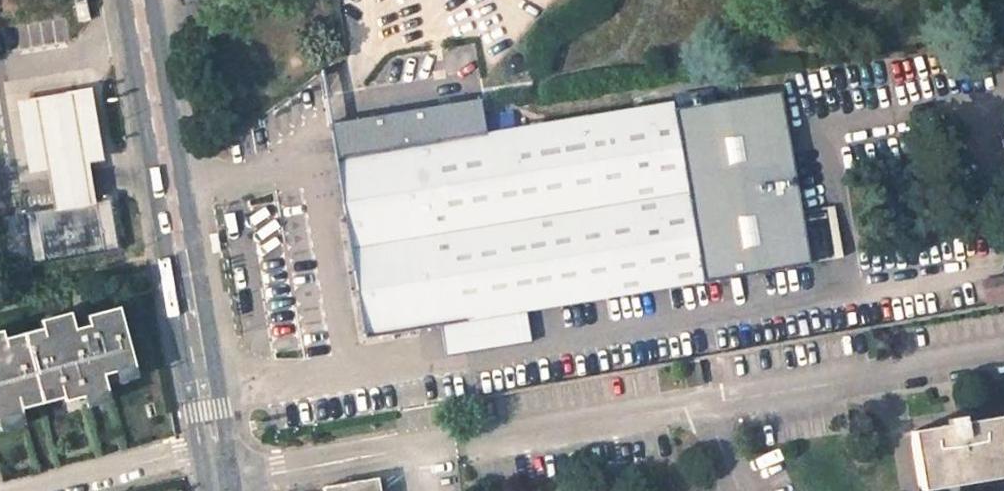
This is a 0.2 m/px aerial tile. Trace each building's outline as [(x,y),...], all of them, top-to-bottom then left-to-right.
[(46,172),(52,208),(96,201),(90,165),(105,163),(93,89),(19,101),(31,175),(46,172)] [(672,101),(337,158),(364,320),(384,336),(442,327),(441,324),(463,320),(463,323),(703,283),(672,101)] [(21,211),(30,265),(119,250),(109,196),(106,197),(106,199),(52,208),(25,213),(25,211),(21,211)] [(19,242),(3,244),(5,257),(21,254),(19,242)] [(1003,305),(1003,278),(983,282),(988,308),(1003,305)] [(22,412),(21,409),(18,397),(61,386),(64,397),(65,401),(108,389),(104,375),(136,366),(120,306),(88,315),(90,324),(94,340),(79,344),(75,328),(71,312),(41,320),(43,327),(45,336),(7,346),(4,338),(2,330),(0,331),(0,418),(22,412)] [(511,316),(464,323),(469,352),(516,345),(511,316)] [(364,320),(367,339),(384,336),(364,320)] [(90,324),(75,328),(79,344),(94,340),(90,324)] [(43,327),(4,338),(7,346),(45,336),(43,327)] [(61,386),(18,397),(21,409),(64,397),(61,386)] [(911,432),(920,486),(965,479),(1003,472),(1003,416),(911,432)] [(322,488),(323,490),(379,490),(377,478),(322,488)]
